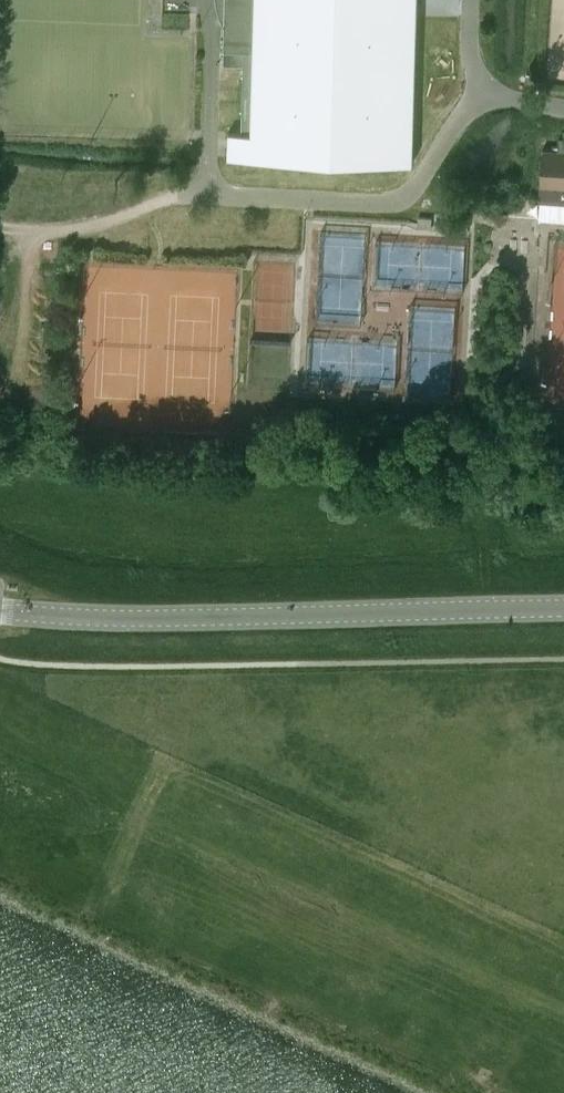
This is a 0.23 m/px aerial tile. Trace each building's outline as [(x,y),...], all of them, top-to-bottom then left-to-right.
[(218,6),(219,12),(221,18),(225,18),(224,50),(244,51),(242,133),(242,134),(229,133),(229,157),(251,157),(413,162),(418,0),(217,0),(218,6)] [(539,201),(539,202),(563,204),(563,138),(560,138),(559,151),(543,150),(539,201)] [(450,219),(449,231),(468,232),(469,220),(450,219)]
